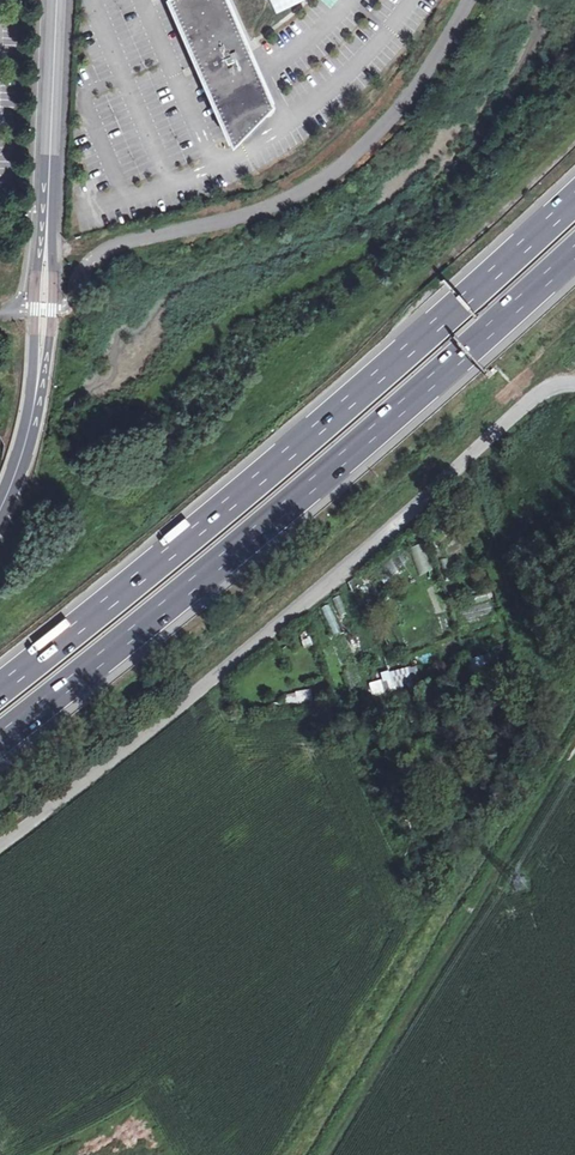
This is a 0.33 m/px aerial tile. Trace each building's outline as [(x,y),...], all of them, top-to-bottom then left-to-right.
[(274,102),(228,0),(172,0),(235,145),(274,102)] [(338,615),(345,612),(338,597),(332,600),(338,615)] [(305,648),(314,644),(307,627),(297,631),(305,648)] [(481,667),(491,660),(486,654),(477,660),(481,667)] [(387,692),(388,698),(422,690),(416,666),(372,676),(377,694),(387,692)] [(284,693),(286,707),(313,703),(311,689),(284,693)]
